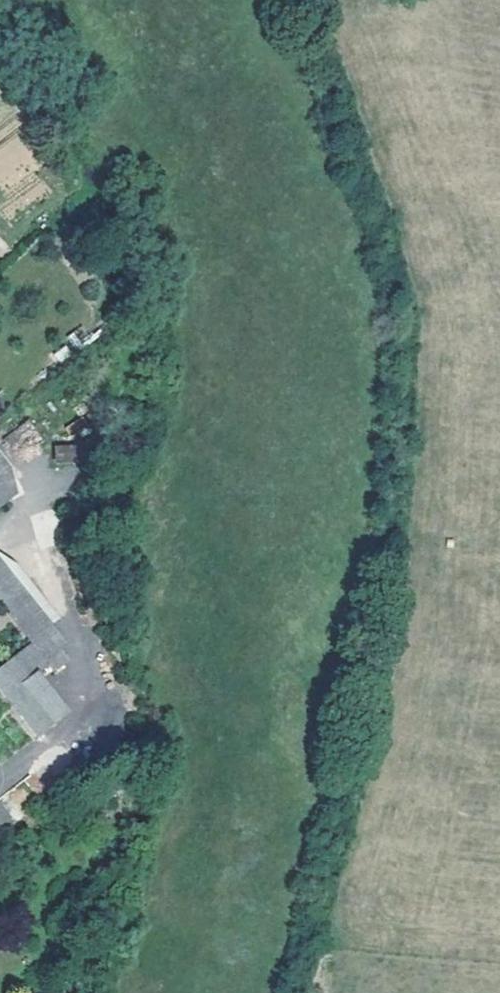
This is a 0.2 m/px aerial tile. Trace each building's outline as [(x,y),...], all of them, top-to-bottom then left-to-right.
[(16,445),(34,433),(27,423),(9,435),(16,445)] [(42,449),(72,447),(71,429),(41,432),(42,449)] [(0,463),(0,480),(8,473),(0,463)] [(15,627),(0,639),(0,685),(22,718),(52,696),(25,654),(34,648),(31,644),(50,630),(0,555),(0,603),(15,627)]
